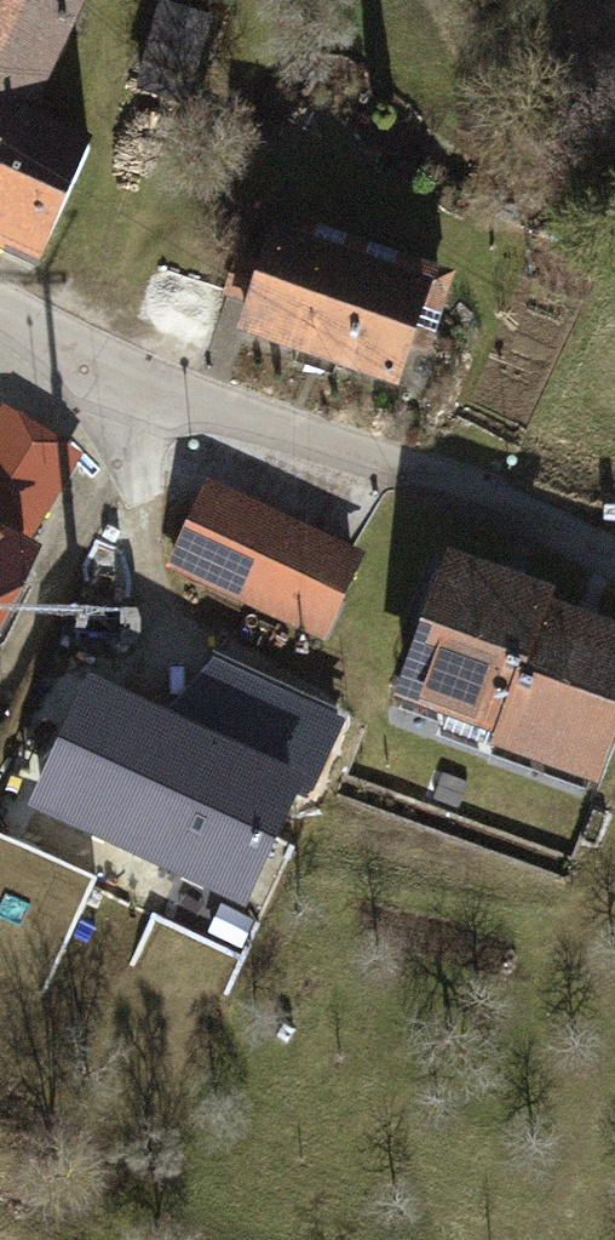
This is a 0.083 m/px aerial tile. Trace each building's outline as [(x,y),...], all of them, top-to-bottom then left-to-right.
[(61,0),(0,0),(0,243),(43,263),(100,142),(35,112),(83,10),(61,0)] [(211,16),(164,3),(143,78),(190,91),(211,16)] [(429,288),(270,235),(238,331),(397,383),(429,288)] [(0,414),(0,513),(27,530),(72,463),(0,414)] [(333,544),(167,471),(117,582),(283,656),(333,544)] [(0,538),(0,605),(29,554),(0,538)] [(499,731),(540,618),(547,599),(449,563),(401,696),(499,731)] [(499,731),(491,752),(596,790),(614,739),(614,645),(540,618),(499,731)] [(355,704),(228,641),(196,705),(323,768),(355,704)] [(302,772),(88,671),(26,802),(240,903),(302,772)] [(80,943),(102,871),(0,840),(0,918),(80,943)]
